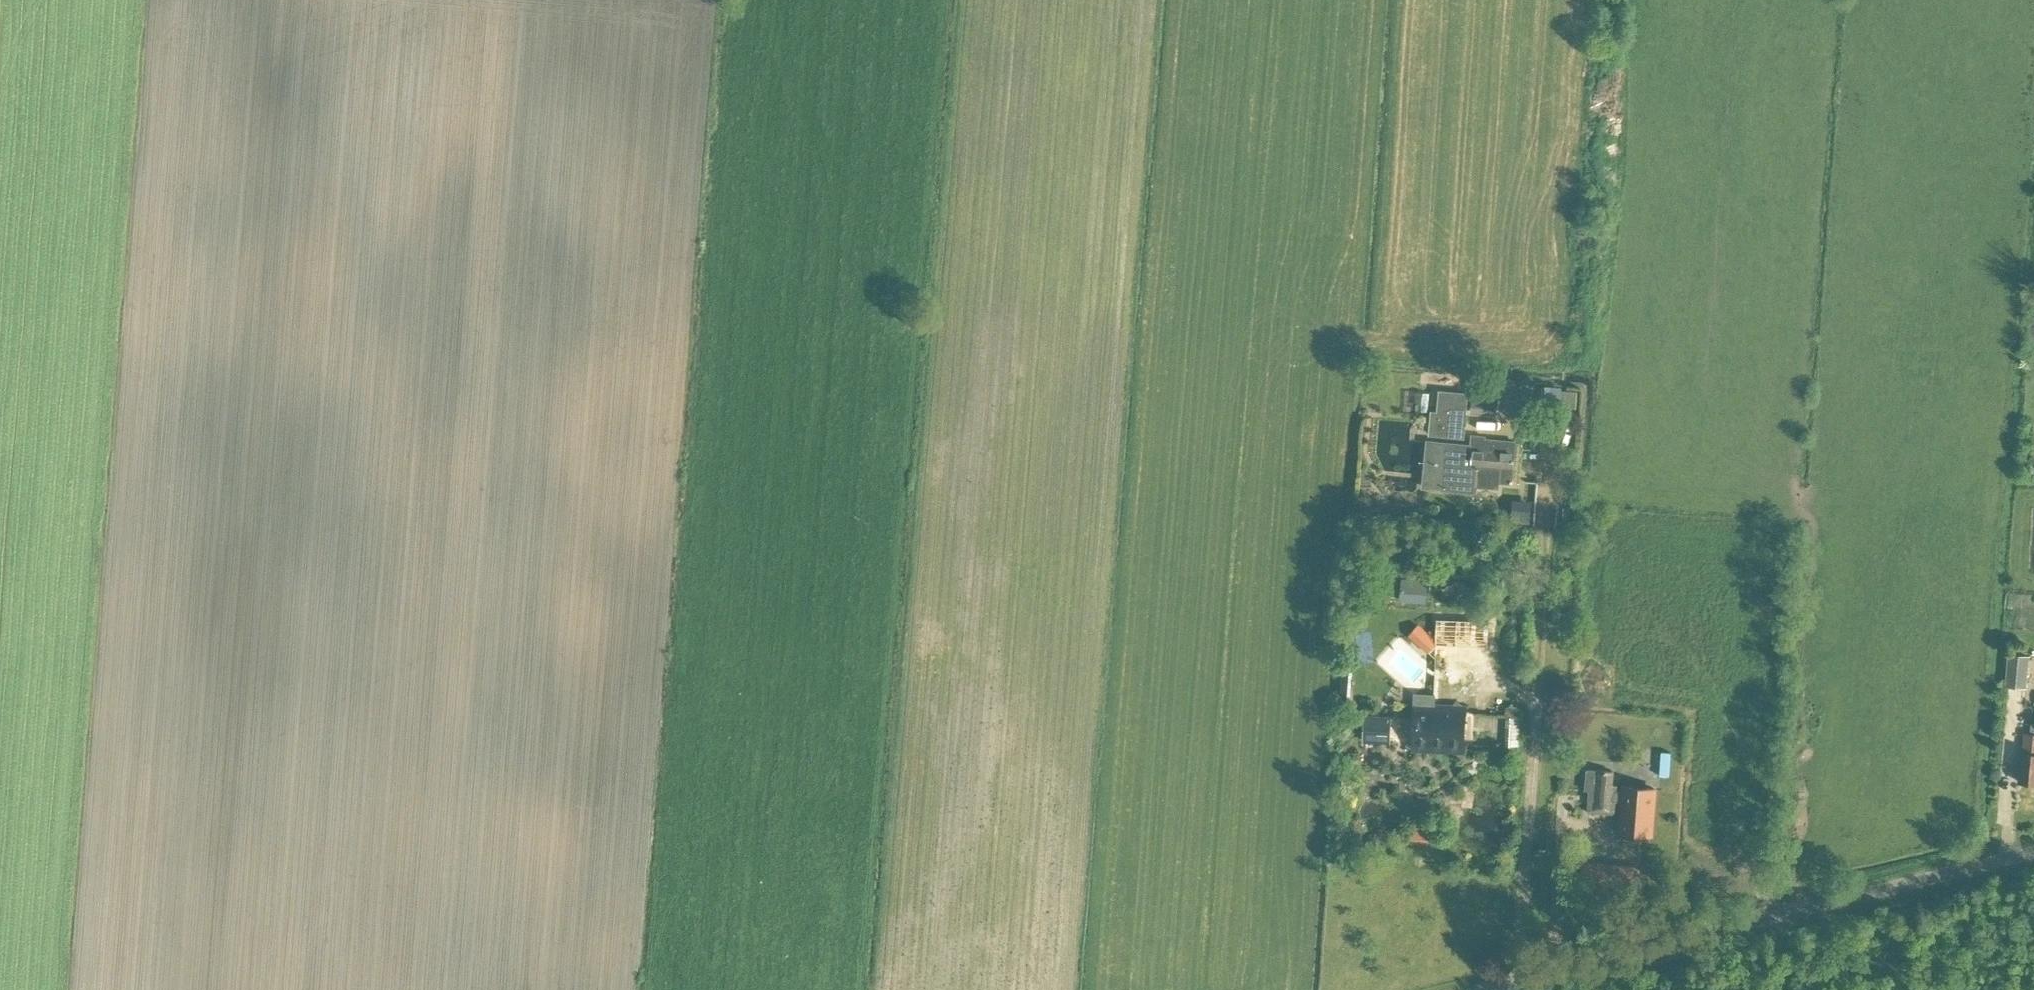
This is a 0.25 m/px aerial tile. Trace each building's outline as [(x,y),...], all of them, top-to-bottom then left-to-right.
[(1473,389),(1471,414),(1497,416),(1499,391),(1473,389)] [(1447,411),(1445,436),(1464,437),(1467,413),(1447,411)] [(1470,444),(1445,441),(1441,490),(1477,493),(1477,488),(1500,489),(1500,481),(1513,482),(1516,442),(1485,439),(1486,436),(1471,435),(1470,444)] [(1427,580),(1402,578),(1400,598),(1426,600),(1427,580)] [(1455,614),(1437,613),(1436,637),(1436,639),(1436,640),(1454,641),(1455,614)] [(1436,637),(1419,622),(1409,633),(1427,649),(1436,639),(1436,637)] [(2030,655),(2008,653),(2005,686),(2027,688),(2030,655)] [(1411,744),(1465,746),(1467,712),(1434,711),(1435,703),(1413,702),(1411,744)] [(1392,716),(1364,715),(1363,743),(1391,744),(1392,716)] [(2025,733),(2023,753),(2022,753),(2020,782),(2033,783),(2033,734),(2025,733)] [(1625,786),(1624,793),(1616,792),(1617,785),(1612,785),(1613,771),(1587,769),(1585,790),(1590,790),(1588,811),(1615,813),(1616,803),(1623,803),(1621,834),(1659,837),(1662,789),(1625,786)] [(1411,841),(1431,843),(1431,831),(1411,829),(1411,841)] [(1634,863),(1614,861),(1612,885),(1632,887),(1634,863)]
